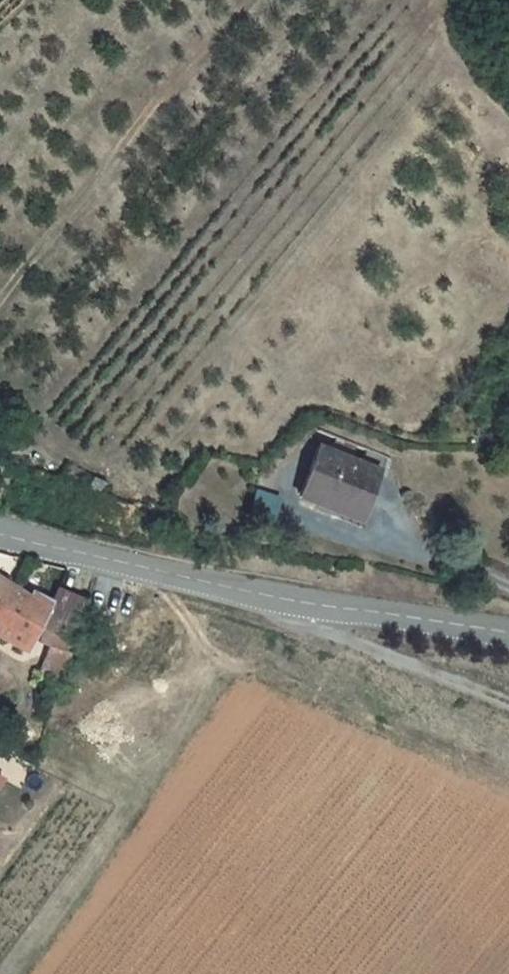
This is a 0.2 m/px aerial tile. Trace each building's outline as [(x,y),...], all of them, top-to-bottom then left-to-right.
[(377,474),(382,475),(389,460),(369,452),(363,467),(321,450),(300,499),(339,514),(357,522),(377,474)] [(357,522),(339,514),(336,520),(360,529),(382,475),(377,474),(357,522)] [(87,602),(59,590),(51,605),(30,595),(27,600),(0,582),(0,640),(25,653),(42,621),(46,622),(39,643),(50,647),(40,672),(55,678),(53,684),(60,686),(87,602)] [(1,790),(8,774),(0,770),(0,789),(1,790)]
